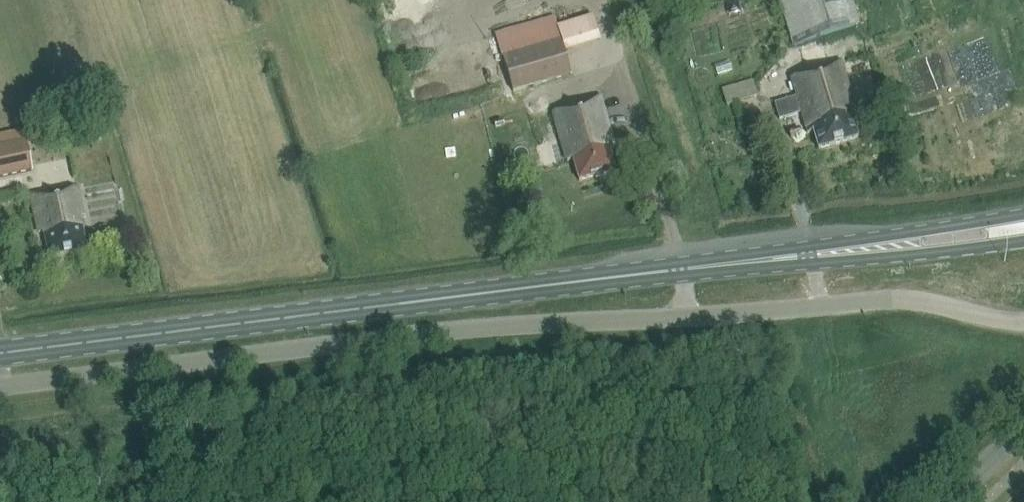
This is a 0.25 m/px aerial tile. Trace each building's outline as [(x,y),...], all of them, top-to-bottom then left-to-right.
[(848,0),(780,0),(795,47),(857,27),(848,0)] [(568,77),(557,38),(558,37),(554,17),(495,34),(498,44),(497,44),(512,94),(568,77)] [(841,62),(807,72),(808,76),(792,81),(797,99),(776,105),(781,121),(803,114),(809,135),(813,134),(818,151),(858,139),(852,122),(859,120),(841,62)] [(758,100),(753,84),(722,94),(727,110),(758,100)] [(599,98),(568,107),(569,111),(553,115),(568,163),(573,161),(580,182),(615,172),(609,151),(615,150),(599,98)] [(802,137),(800,131),(789,134),(792,141),(802,137)] [(28,173),(23,145),(0,149),(0,178),(28,173)] [(63,193),(62,190),(32,196),(41,238),(46,237),(50,259),(87,251),(80,218),(85,217),(79,190),(63,193)] [(106,227),(100,228),(101,238),(108,237),(106,227)]
